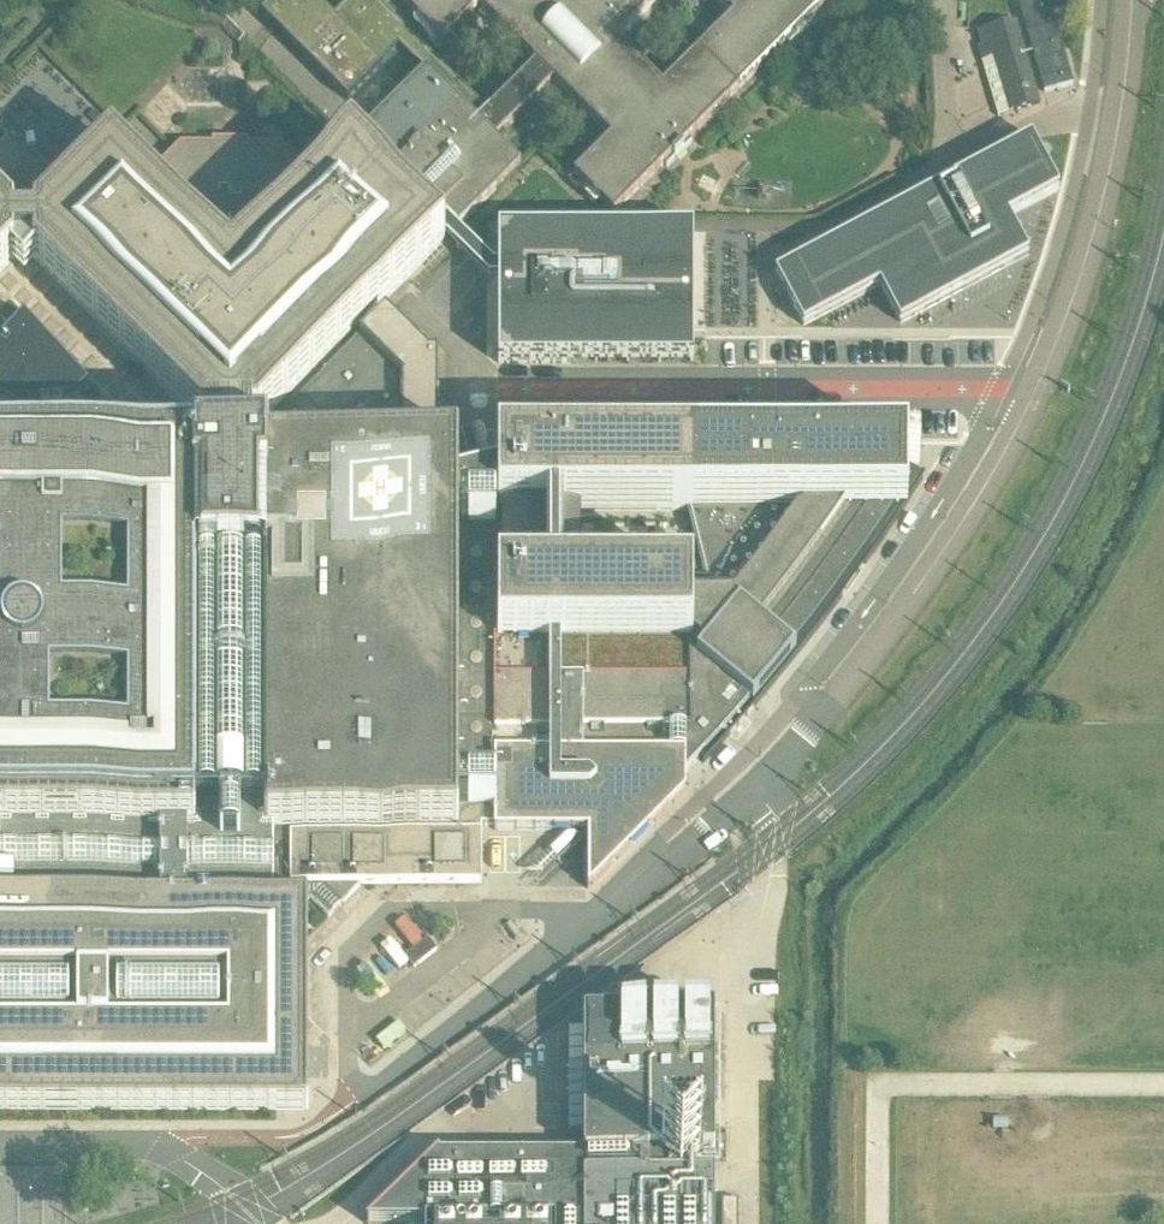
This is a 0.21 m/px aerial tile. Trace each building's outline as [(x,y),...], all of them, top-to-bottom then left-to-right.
[(77,1110),(292,1110),(306,1110),(308,1107),(308,936),(308,900),(309,900),(311,898),(329,916),(333,913),(340,905),(360,885),(482,885),(482,826),(494,826),(494,830),(497,830),(565,831),(547,848),(549,851),(553,854),(556,858),(559,860),(588,831),(588,886),(586,888),(588,889),(612,865),(618,859),(630,847),(636,841),(649,828),(655,822),(668,809),(674,803),(686,791),(686,772),(706,752),(707,763),(718,751),(757,708),(771,690),(790,667),(817,633),(845,596),(860,576),(868,563),(879,548),(888,535),(897,521),(906,508),(924,479),(923,478),(922,478),(921,477),(919,476),(907,468),(907,459),(907,451),(907,447),(897,447),(796,447),(792,447),(772,447),(753,447),(749,447),(693,447),(498,447),(498,480),(490,482),(490,479),(483,481),(482,480),(459,486),(459,449),(456,447),(380,447),(380,439),(402,439),(437,438),(437,435),(438,412),(438,354),(436,354),(436,355),(429,355),(403,330),(386,313),(385,312),(360,337),(345,352),(339,346),(407,278),(417,268),(443,242),(446,239),(457,229),(500,185),(521,164),(495,138),(553,80),(611,138),(574,174),(579,179),(593,193),(601,202),(614,214),(664,164),(667,167),(693,142),(689,139),(786,42),(790,45),(815,20),(812,17),(828,0),(718,0),(733,15),(663,86),(617,40),(657,0),(406,0),(403,3),(406,6),(406,7),(416,16),(424,24),(424,25),(438,39),(442,43),(443,43),(443,42),(472,13),(479,6),(537,64),(487,114),(485,115),(413,40),(376,0),(349,0),(332,17),(315,0),(275,0),(261,14),(346,99),(347,100),(357,91),(381,67),(381,66),(380,65),(399,46),(424,71),(405,90),(362,134),(379,151),(369,161),(352,143),(351,142),(348,142),(241,34),(228,22),(224,27),(194,56),(110,140),(113,142),(109,142),(33,219),(33,225),(23,225),(16,225),(16,219),(0,203),(0,272),(15,257),(15,250),(23,250),(33,250),(33,257),(202,426),(208,426),(208,447),(117,447),(33,447),(33,404),(44,393),(73,393),(88,378),(24,314),(0,338),(0,393),(4,393),(16,405),(16,447),(0,447),(0,1110),(77,1110)] [(1045,93),(1073,84),(1049,0),(1040,0),(1020,6),(1045,93)] [(977,32),(981,45),(978,46),(998,116),(1040,104),(1015,21),(987,29),(977,32)] [(25,133),(27,146),(36,144),(34,132),(25,133)] [(1009,216),(1060,189),(1032,137),(775,273),(803,326),(880,285),(900,323),(1029,255),(1009,216)] [(498,231),(498,265),(498,363),(694,363),(694,339),(694,337),(694,335),(694,231),(617,231),(498,231)] [(714,1129),(714,1014),(618,1013),(616,1013),(585,1013),(584,1015),(584,1026),(584,1061),(584,1131),(584,1154),(439,1154),(440,1153),(438,1151),(366,1223),(367,1223),(369,1223),(370,1223),(395,1223),(415,1223),(425,1223),(714,1223),(714,1175),(702,1175),(691,1175),(684,1175),(684,1173),(697,1159),(702,1159),(702,1155),(714,1156),(714,1129)] [(721,1223),(738,1223),(738,1196),(721,1196),(721,1223)]
